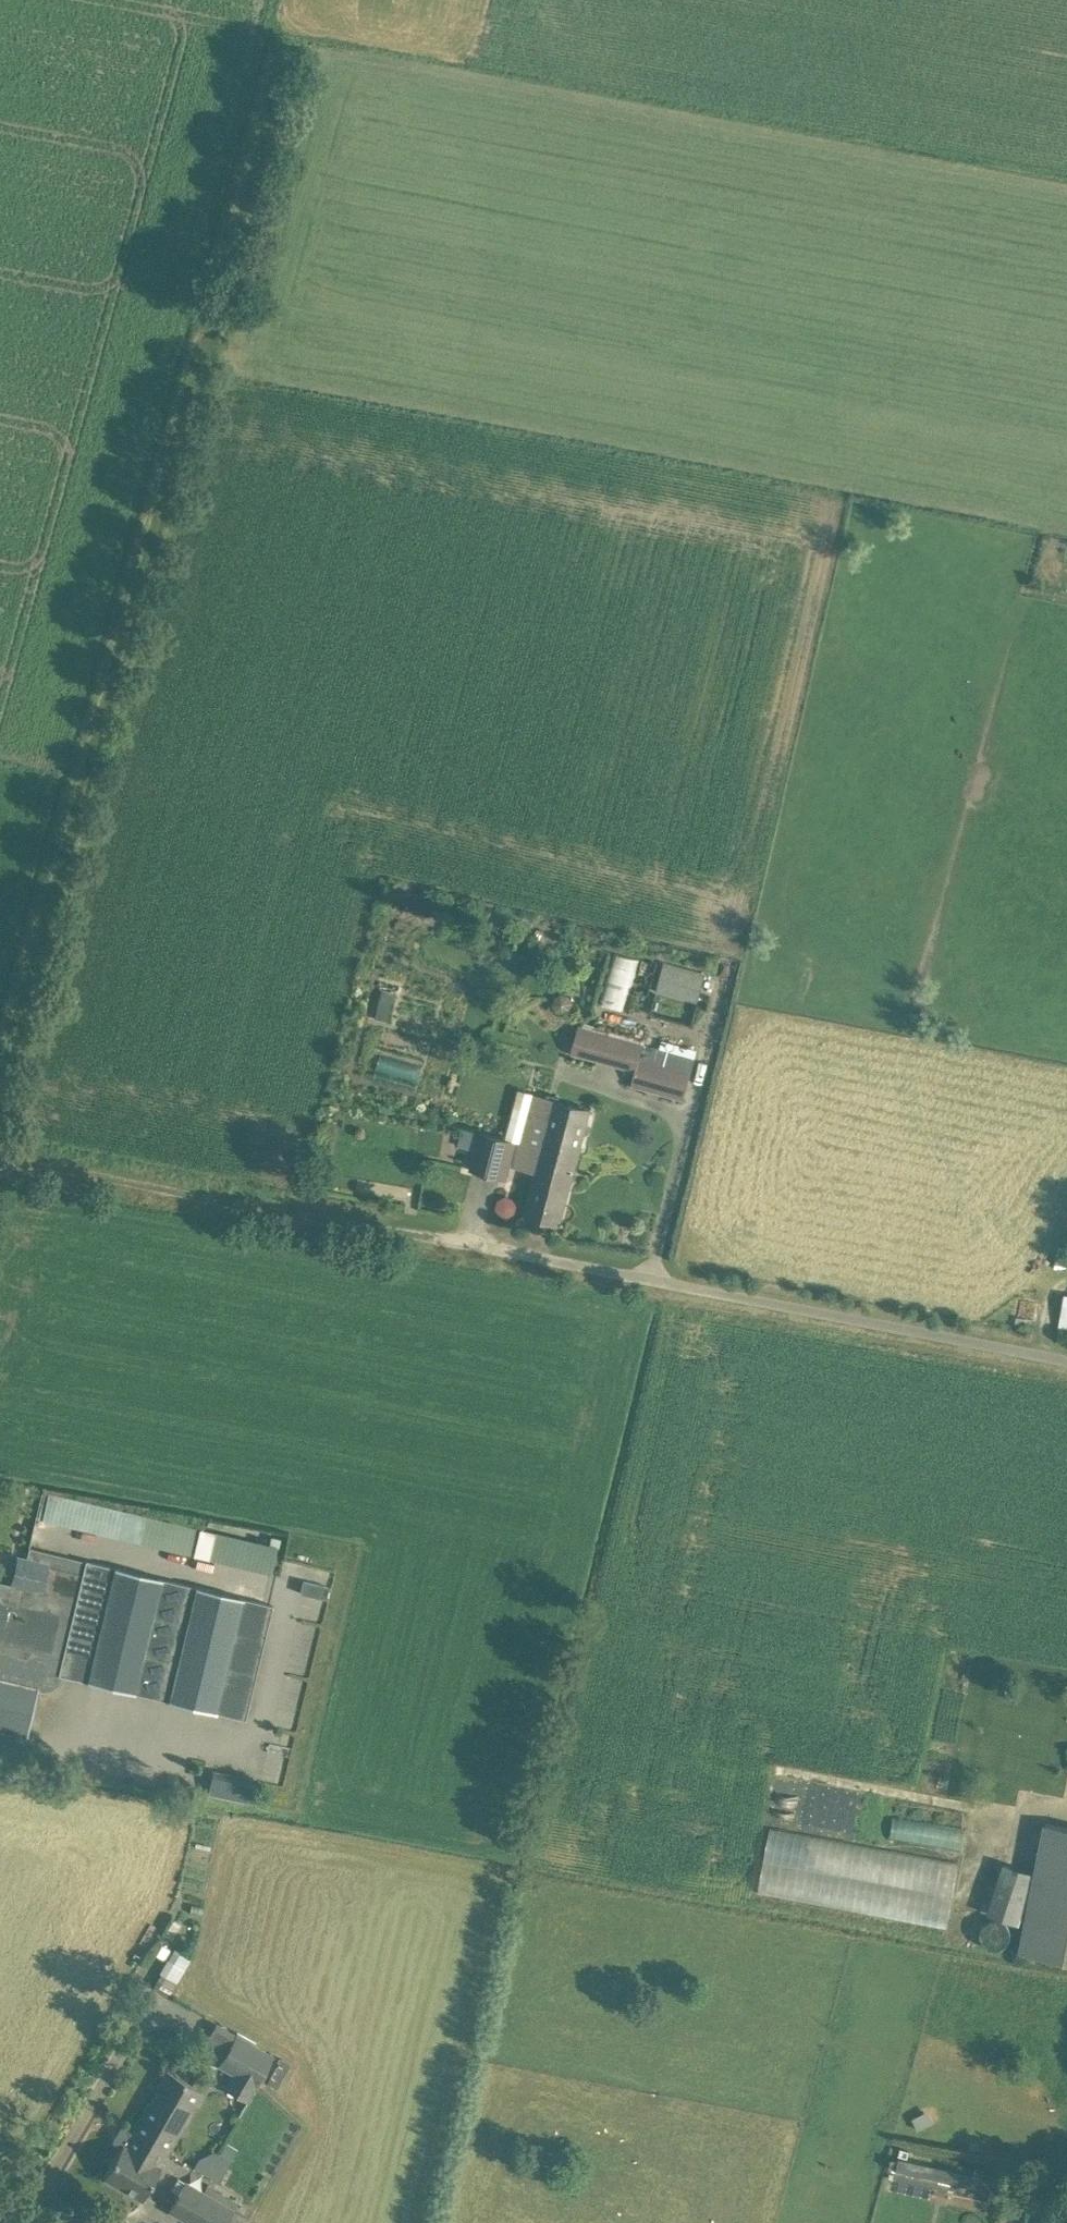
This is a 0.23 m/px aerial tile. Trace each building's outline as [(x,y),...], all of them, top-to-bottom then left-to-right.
[(492,913),(488,927),(506,931),(509,917),(492,913)] [(703,1000),(710,970),(665,959),(658,989),(703,1000)] [(382,988),(375,1015),(389,1018),(395,991),(382,988)] [(696,1056),(579,1024),(571,1052),(635,1070),(631,1084),(684,1098),(696,1056)] [(544,1142),(579,1151),(590,1110),(532,1094),(525,1127),(519,1125),(516,1140),(542,1148),(544,1142)] [(493,1134),(480,1131),(470,1169),(507,1179),(510,1165),(536,1172),(524,1215),(560,1225),(579,1151),(544,1142),(542,1148),(516,1140),(493,1134)] [(27,1736),(39,1687),(44,1688),(50,1686),(54,1684),(57,1680),(60,1675),(87,1681),(87,1682),(136,1693),(246,1719),(273,1605),(163,1579),(163,1578),(115,1567),(86,1560),(83,1573),(49,1565),(49,1563),(17,1555),(10,1584),(20,1586),(15,1604),(0,1600),(0,1730),(27,1736)] [(256,1780),(255,1780),(215,1772),(210,1793),(252,1802),(256,1780)] [(920,1789),(941,1790),(941,1780),(920,1778),(920,1789)] [(894,1840),(965,1849),(968,1825),(897,1817),(894,1840)] [(1043,1823),(1034,1871),(1003,1861),(988,1913),(1019,1922),(1031,1889),(1019,1951),(1066,1960),(1066,1827),(1043,1823)] [(770,1827),(759,1893),(951,1925),(956,1897),(957,1897),(963,1860),(770,1827)] [(163,1973),(181,1981),(193,1953),(175,1946),(163,1973)] [(235,2034),(218,2064),(233,2073),(224,2089),(248,2102),(274,2056),(235,2034)] [(203,2091),(186,2081),(167,2070),(155,2091),(158,2092),(152,2103),(149,2101),(131,2133),(167,2154),(203,2091)] [(161,2165),(167,2154),(131,2133),(125,2144),(123,2144),(104,2177),(142,2200),(162,2166),(161,2165)] [(199,2157),(194,2166),(212,2177),(218,2168),(199,2157)] [(988,2200),(993,2179),(900,2158),(895,2180),(988,2200)] [(200,2190),(185,2181),(169,2210),(191,2222),(227,2222),(238,2202),(207,2184),(203,2191),(200,2190)]
